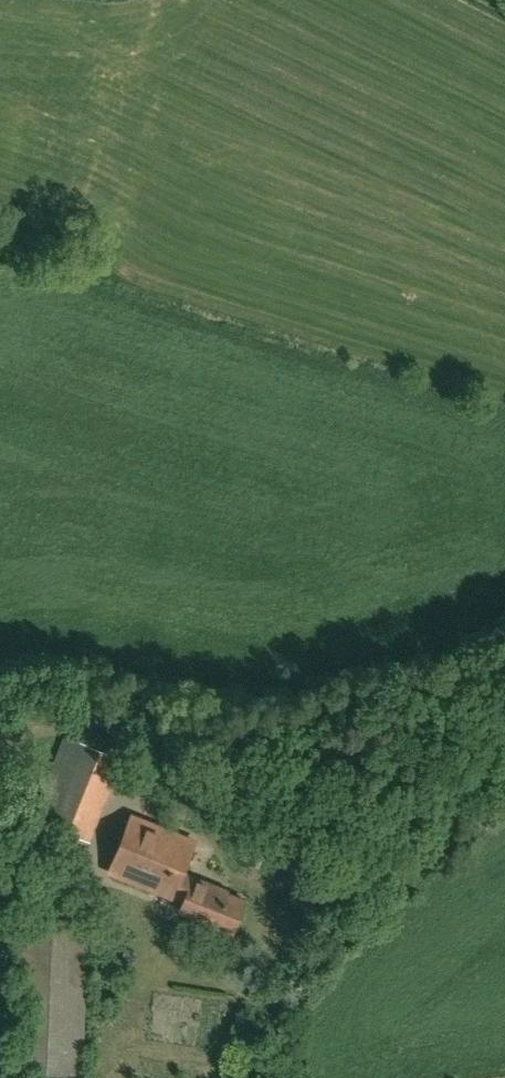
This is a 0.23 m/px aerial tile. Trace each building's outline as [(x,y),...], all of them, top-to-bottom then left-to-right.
[(122,758),(64,735),(30,817),(89,841),(122,758)] [(180,874),(193,842),(130,817),(109,872),(171,897),(173,893),(172,893),(180,874)] [(231,933),(244,899),(180,874),(172,893),(173,893),(185,898),(180,911),(214,924),(213,926),(231,933)] [(86,917),(15,915),(11,1073),(81,1075),(86,917)]
